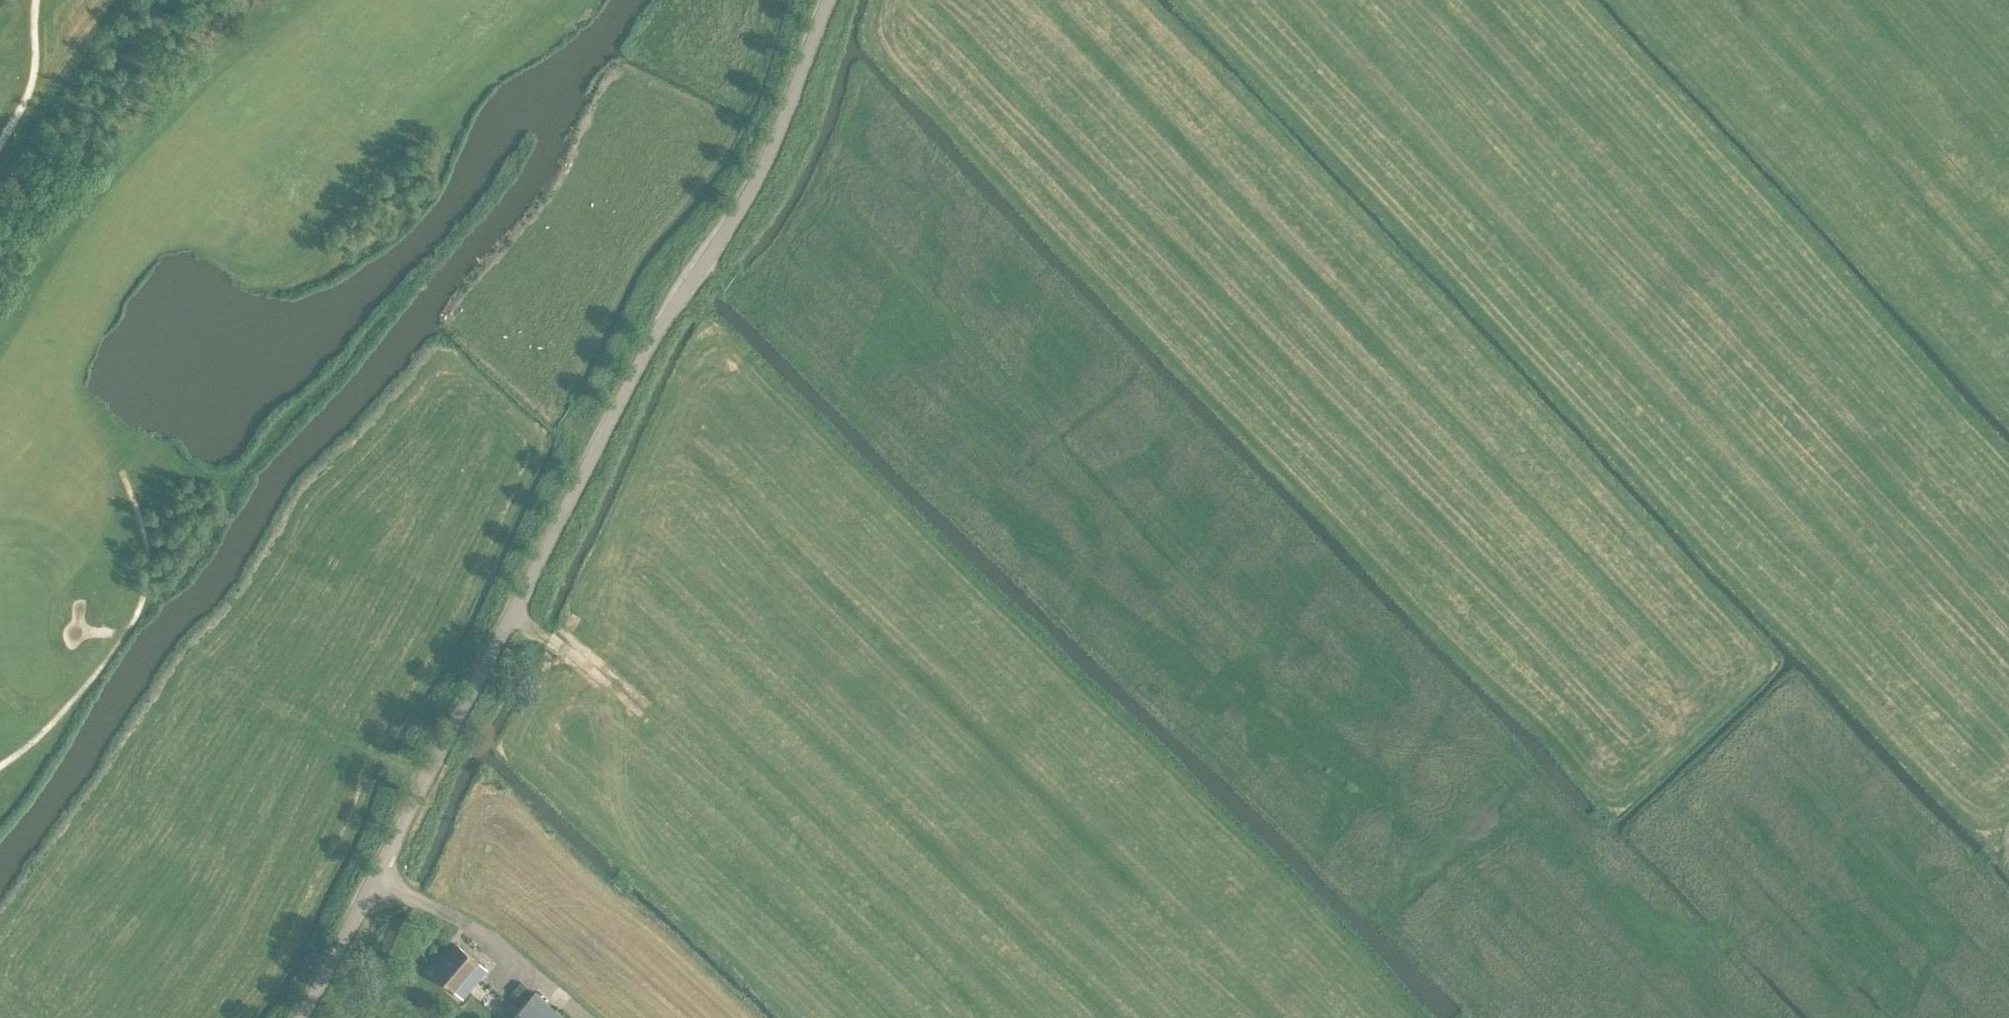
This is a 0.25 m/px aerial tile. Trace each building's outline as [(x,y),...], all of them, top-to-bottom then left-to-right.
[(475,960),(455,943),(432,971),(451,988),(475,960)] [(510,1017),(565,1017),(535,991),(510,1017)]
